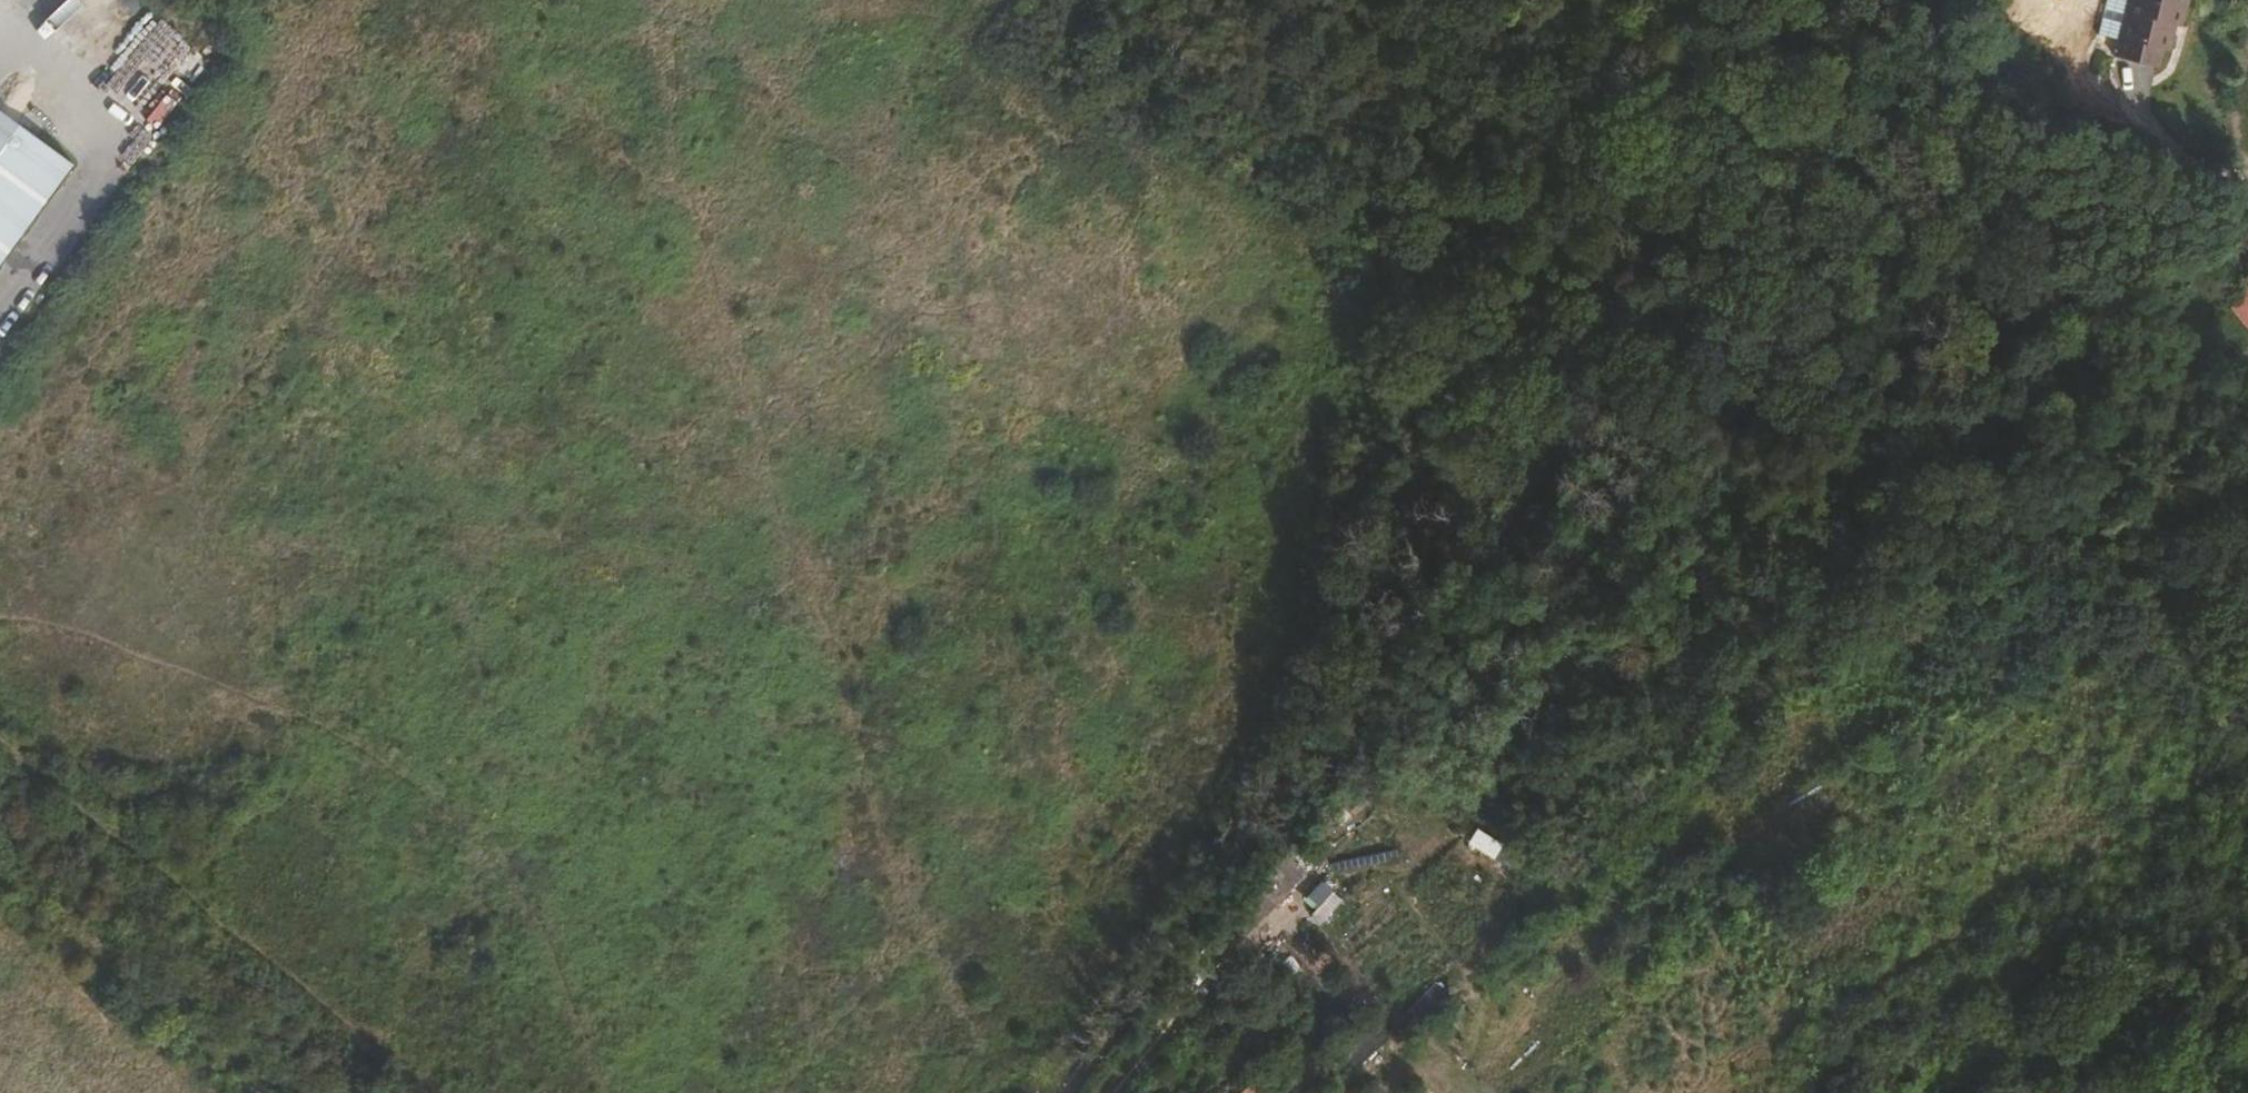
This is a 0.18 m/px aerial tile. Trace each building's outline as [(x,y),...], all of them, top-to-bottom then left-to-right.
[(2111,58),(2153,66),(2157,50),(2162,51),(2168,23),(2174,23),(2178,0),(2121,0),(2111,58)] [(14,123),(0,113),(0,143),(14,123)] [(35,213),(28,208),(71,164),(14,123),(0,143),(0,250),(35,213)] [(2217,273),(2244,297),(2228,316),(2247,333),(2247,236),(2217,273)] [(1250,1081),(1237,1092),(1261,1092),(1250,1081)]
